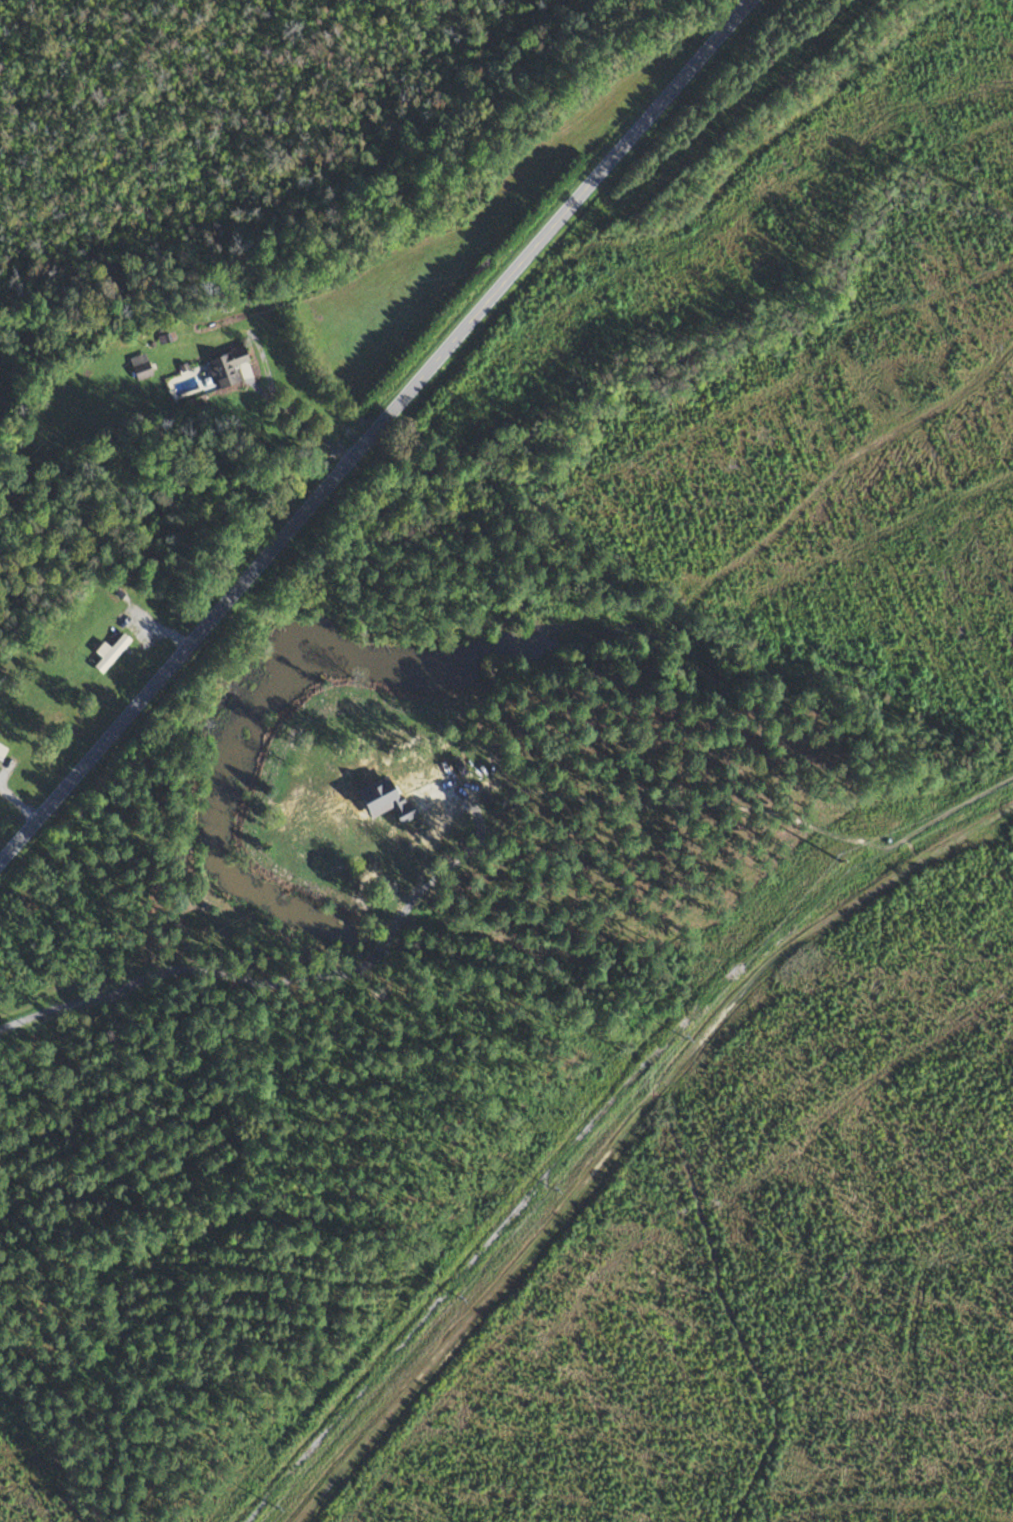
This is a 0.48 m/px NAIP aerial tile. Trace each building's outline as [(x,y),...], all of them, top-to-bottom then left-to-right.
[(208,359),(219,391),(244,383),(238,365),(252,361),(247,346),(208,359)] [(154,377),(147,353),(130,359),(138,382),(154,377)] [(132,639),(125,633),(112,647),(105,640),(95,651),(104,659),(97,666),(103,671),(132,639)]
